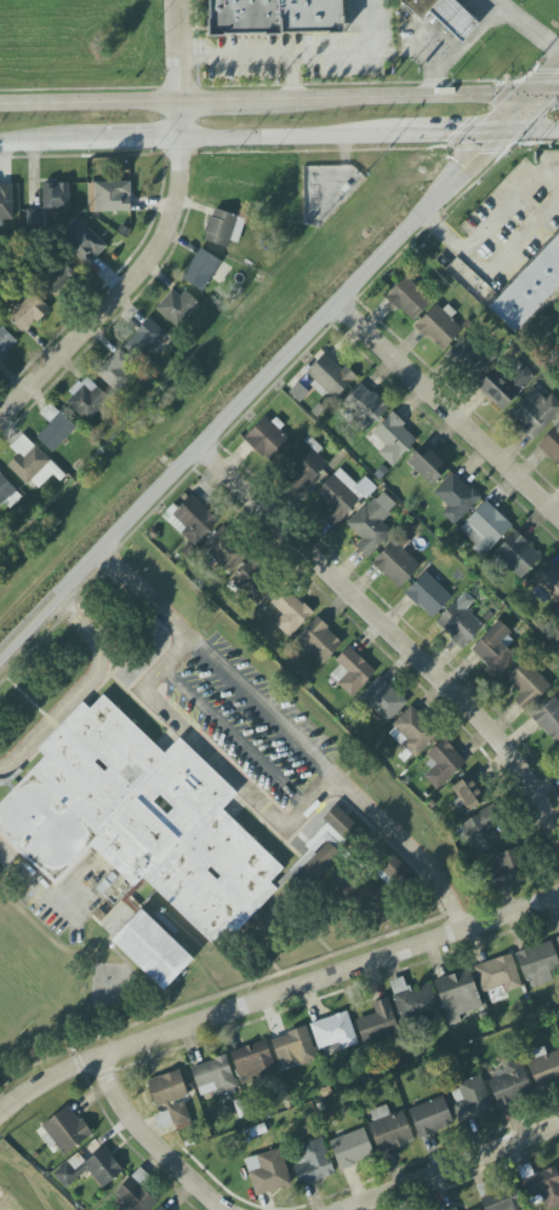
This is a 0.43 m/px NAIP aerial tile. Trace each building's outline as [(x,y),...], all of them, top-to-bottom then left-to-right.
[(210,36),(344,33),(343,0),(209,0),(210,36)] [(480,24),(454,0),(402,0),(401,1),(422,21),(429,13),(462,43),(480,24)] [(88,212),(131,211),(130,182),(87,183),(88,212)] [(43,212),(70,211),(69,183),(42,184),(43,212)] [(13,220),(13,184),(0,185),(0,220),(13,220)] [(239,243),(244,216),(210,210),(204,243),(228,247),(229,241),(239,243)] [(87,266),(107,247),(79,218),(59,237),(87,266)] [(517,334),(558,289),(558,234),(490,309),(517,334)] [(181,279),(203,292),(221,261),(199,248),(181,279)] [(43,280),(55,295),(79,276),(68,261),(43,280)] [(413,322),(432,301),(405,276),(385,296),(413,322)] [(180,297),(172,290),(155,308),(176,328),(199,304),(185,291),(180,297)] [(7,318),(23,334),(49,308),(34,292),(7,318)] [(443,352),(465,328),(437,302),(415,326),(443,352)] [(124,345),(141,360),(166,334),(149,318),(124,345)] [(18,342),(1,327),(0,327),(0,362),(18,342)] [(494,358),(463,334),(445,357),(476,381),(494,358)] [(117,392),(134,374),(129,369),(135,363),(119,348),(97,373),(117,392)] [(331,402),(357,378),(344,365),(340,368),(326,354),(305,374),(331,402)] [(494,369),(477,388),(502,412),(535,377),(519,362),(504,378),(494,369)] [(64,400),(88,423),(110,400),(86,377),(64,400)] [(388,408),(362,383),(340,406),(367,431),(388,408)] [(521,429),(531,440),(558,414),(558,403),(551,395),(545,400),(534,388),(510,411),(524,427),(521,429)] [(76,428),(49,403),(39,414),(50,423),(36,438),(53,453),(76,428)] [(244,439),(269,465),(291,444),(279,431),(284,426),(272,413),(244,439)] [(367,439),(394,464),(418,439),(391,414),(367,439)] [(558,467),(558,429),(556,426),(537,446),(558,467)] [(10,447),(18,455),(7,465),(25,484),(30,480),(40,490),(60,471),(24,434),(10,447)] [(317,454),(322,449),(309,436),(277,467),(301,492),(329,466),(317,454)] [(449,469),(426,444),(407,461),(431,487),(449,469)] [(374,486),(364,477),(357,485),(339,468),(315,494),(328,506),(320,514),(335,529),(374,486)] [(442,513),(454,525),(480,498),(453,472),(433,493),(448,507),(442,513)] [(18,492),(0,474),(0,509),(18,492)] [(195,547),(219,521),(191,495),(167,521),(195,547)] [(392,514),(373,496),(346,525),(362,539),(355,547),(368,559),(394,531),(384,522),(392,514)] [(458,531),(484,555),(512,526),(485,501),(458,531)] [(201,548),(228,574),(248,554),(221,528),(201,548)] [(520,580),(542,557),(515,531),(493,554),(520,580)] [(396,537),(372,563),(399,589),(423,563),(396,537)] [(257,607),(275,589),(249,562),(231,580),(257,607)] [(545,601),(548,598),(555,605),(558,601),(558,574),(547,563),(527,584),(545,601)] [(452,597),(426,572),(405,593),(431,619),(452,597)] [(289,638),(312,613),(285,587),(270,603),(283,615),(275,624),(289,638)] [(466,610),(474,601),(465,592),(435,623),(462,649),(483,627),(466,610)] [(322,665),(343,643),(317,618),(296,639),(322,665)] [(470,649),(489,667),(485,671),(494,680),(515,659),(505,650),(515,639),(497,621),(470,649)] [(376,672),(350,648),(327,674),(353,697),(376,672)] [(520,694),(514,700),(524,711),(551,687),(526,659),(505,678),(520,694)] [(358,698),(387,725),(407,703),(379,676),(358,698)] [(56,885),(0,831),(0,805),(46,757),(38,749),(82,703),(91,710),(104,696),(164,754),(178,738),(236,794),(222,810),(284,869),(212,944),(143,878),(133,887),(92,847),(56,885)] [(557,697),(532,713),(552,745),(558,740),(558,701),(557,697)] [(414,758),(438,733),(411,707),(387,732),(414,758)] [(466,763),(444,739),(424,757),(433,767),(423,776),(436,790),(466,763)] [(469,812),(490,798),(473,773),(452,787),(469,812)] [(298,872),(312,885),(344,852),(339,847),(358,828),(335,805),(322,820),(328,825),(298,855),(306,863),(298,872)] [(500,843),(492,827),(497,825),(489,809),(462,822),(477,854),(500,843)] [(524,882),(515,849),(495,855),(499,868),(488,870),(493,890),(524,882)] [(164,989),(113,941),(142,911),(193,960),(164,989)] [(529,989),(558,978),(558,964),(551,941),(516,953),(529,989)] [(522,988),(511,954),(473,966),(482,993),(494,989),(496,996),(522,988)] [(449,1026),(461,1022),(459,1015),(482,1007),(469,970),(434,981),(449,1026)] [(408,991),(405,977),(390,981),(401,1024),(439,1014),(432,985),(408,991)] [(372,1003),(376,1014),(355,1020),(363,1045),(400,1034),(389,998),(372,1003)] [(358,1046),(347,1012),(311,1023),(321,1057),(358,1046)] [(317,1059),(306,1027),(272,1039),(283,1071),(317,1059)] [(242,1085),(277,1071),(265,1040),(229,1053),(242,1085)] [(536,1087),(558,1079),(558,1051),(528,1060),(536,1087)] [(191,1066),(199,1097),(235,1089),(228,1057),(191,1066)] [(498,1106),(534,1093),(521,1059),(493,1069),(496,1078),(488,1081),(498,1106)] [(156,1108),(166,1105),(173,1127),(188,1122),(181,1099),(188,1097),(180,1070),(147,1080),(156,1108)] [(463,1123),(494,1111),(480,1075),(449,1087),(463,1123)] [(454,1125),(443,1096),(408,1109),(419,1138),(454,1125)] [(369,1111),(373,1122),(368,1124),(379,1154),(414,1141),(403,1110),(390,1115),(386,1105),(369,1111)] [(91,1138),(72,1106),(43,1123),(61,1155),(91,1138)] [(330,1139),(337,1169),(373,1160),(366,1130),(330,1139)] [(300,1145),(306,1162),(293,1167),(300,1187),(335,1174),(322,1137),(300,1145)] [(102,1189),(124,1171),(105,1147),(81,1165),(77,1160),(73,1164),(70,1161),(53,1173),(65,1188),(88,1170),(102,1189)] [(255,1196),(290,1187),(281,1149),(245,1158),(255,1196)] [(543,1202),(546,1209),(548,1209),(558,1206),(558,1176),(556,1167),(532,1174),(529,1164),(518,1168),(531,1206),(543,1202)] [(116,1209),(150,1209),(157,1202),(130,1177),(114,1194),(123,1203),(116,1209)] [(485,1209),(522,1209),(514,1184),(492,1192),(489,1182),(477,1186),(485,1209)]
